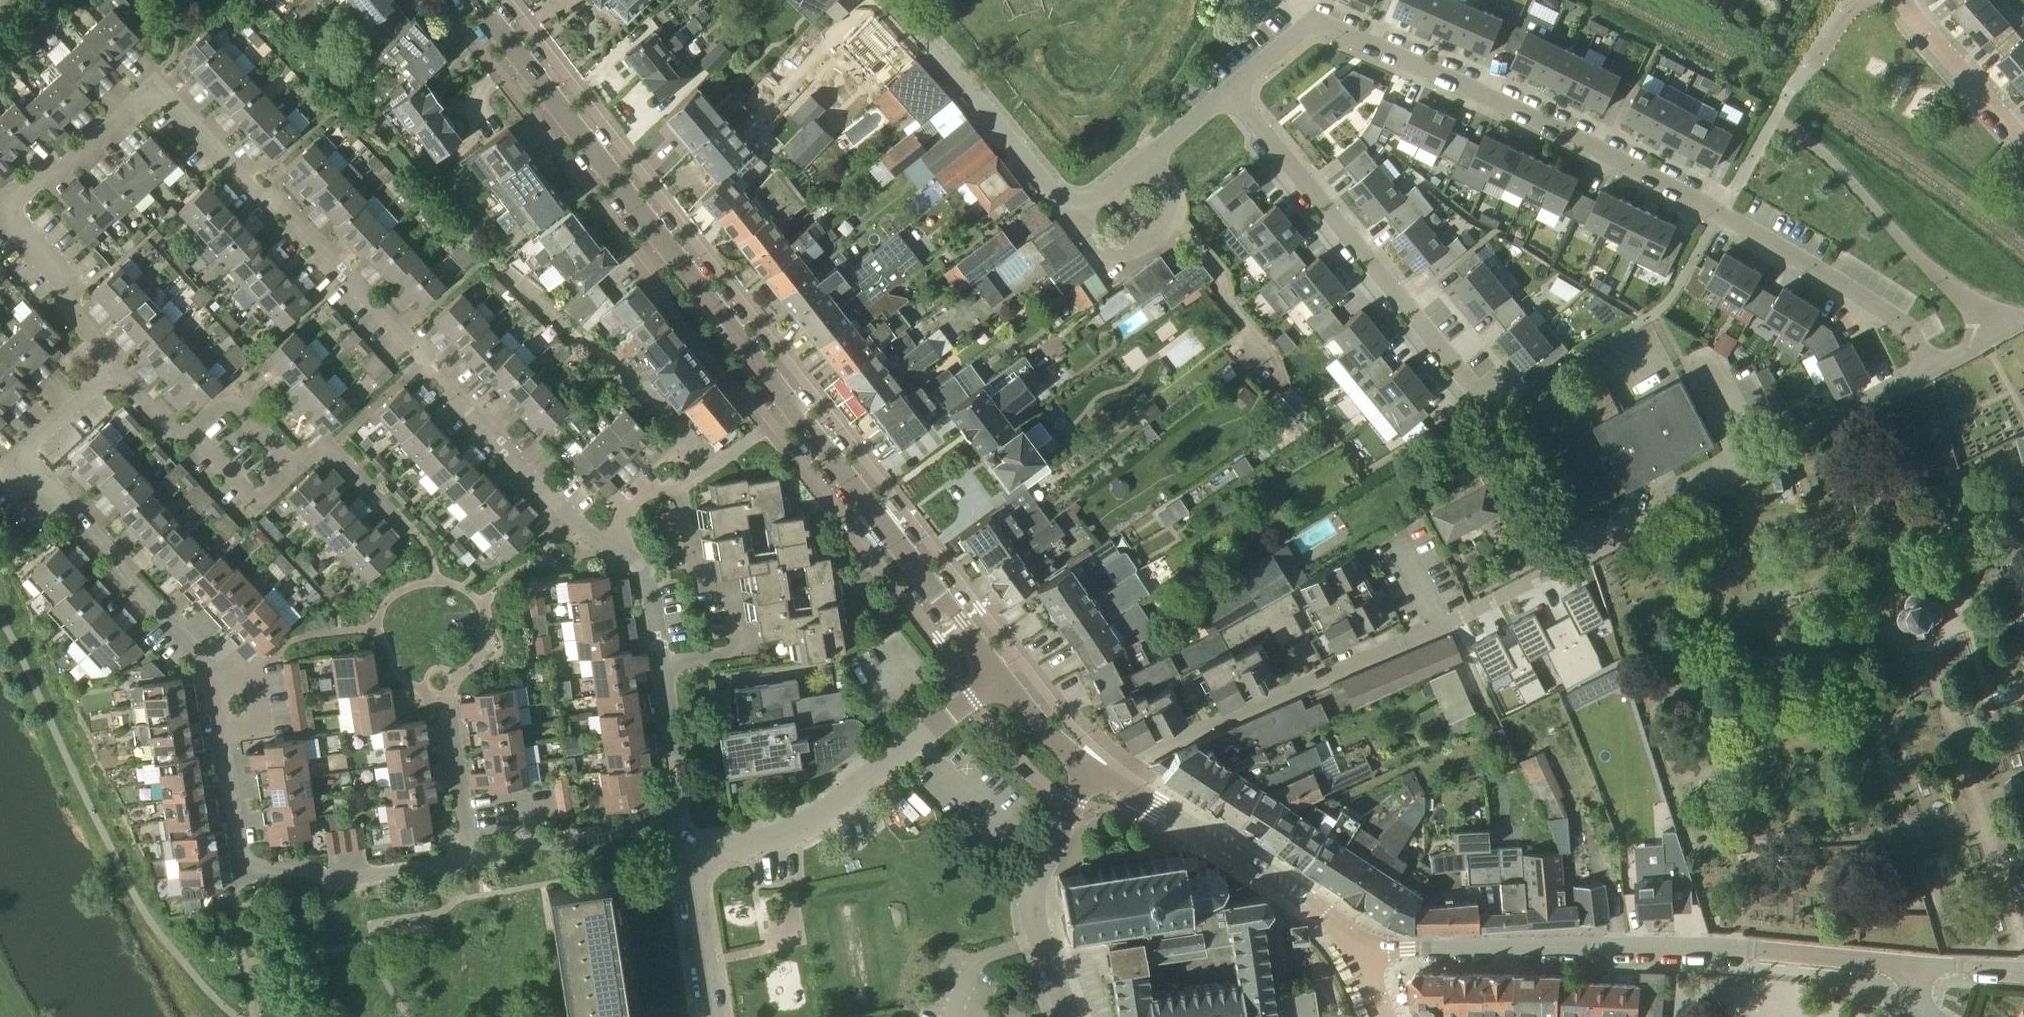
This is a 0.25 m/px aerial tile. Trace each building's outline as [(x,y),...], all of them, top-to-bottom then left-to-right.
[(396,0),(353,0),(354,1),(348,6),(356,16),(362,11),(368,19),(357,33),(366,42),(378,29),(372,21),(379,16),(387,27),(405,13),(397,2),(396,0)] [(611,17),(613,19),(617,20),(620,20),(623,18),(626,15),(626,16),(642,0),(604,0),(608,5),(603,10),(604,11),(604,10),(611,17)] [(813,23),(825,10),(835,0),(789,0),(813,23)] [(825,10),(837,22),(858,0),(835,0),(825,10)] [(1414,21),(1423,0),(1400,0),(1399,2),(1394,13),(1414,21)] [(1433,29),(1445,0),(1423,0),(1414,21),(1433,29)] [(1451,38),(1466,3),(1460,0),(1445,0),(1433,29),(1451,38)] [(1560,10),(1538,0),(1537,0),(1531,12),(1553,23),(1560,10)] [(1577,3),(1570,0),(1567,0),(1564,6),(1573,11),(1577,3)] [(1994,4),(1999,0),(1956,0),(1960,5),(1953,11),(1968,28),(1994,4)] [(1451,38),(1470,46),(1485,11),(1466,3),(1451,38)] [(1997,47),(2017,30),(1994,4),(1968,28),(1983,44),(1990,38),(1997,47)] [(113,8),(98,22),(124,50),(139,36),(113,8)] [(1494,43),(1504,19),(1485,11),(1470,46),(1490,54),(1494,43)] [(56,22),(50,16),(45,21),(50,27),(56,22)] [(378,54),(379,54),(369,63),(375,68),(384,59),(386,61),(393,54),(402,64),(430,39),(435,33),(431,29),(427,25),(422,22),(421,23),(415,16),(386,46),(378,54)] [(875,16),(846,44),(887,88),(918,59),(875,16)] [(643,76),(665,58),(665,57),(680,45),(683,43),(702,24),(696,17),(671,36),(662,25),(626,54),(625,58),(630,64),(634,64),(643,75),(643,76)] [(1601,24),(1592,20),(1588,27),(1597,31),(1598,31),(1601,24)] [(50,27),(45,21),(39,26),(45,32),(50,27)] [(83,36),(85,38),(86,37),(110,63),(110,62),(111,63),(124,50),(98,22),(83,36)] [(193,71),(221,45),(213,37),(220,31),(214,24),(179,56),(193,71)] [(1610,28),(1601,24),(1598,31),(1597,31),(1606,36),(1607,35),(1610,28)] [(1531,74),(1547,40),(1517,25),(1506,48),(1505,48),(1517,54),(1512,65),(1531,74)] [(253,41),(259,35),(254,30),(248,36),(253,41)] [(2023,69),(2023,38),(2017,30),(1997,47),(2005,56),(1998,62),(2013,78),(2023,69)] [(422,80),(427,76),(447,56),(442,50),(443,49),(441,45),(440,41),(438,37),(435,33),(430,39),(402,64),(399,68),(416,86),(422,80)] [(258,47),(265,41),(259,35),(253,41),(258,47)] [(97,77),(111,63),(110,62),(110,63),(86,37),(85,38),(72,50),(97,77)] [(230,39),(222,46),(221,45),(193,71),(206,85),(234,59),(242,52),(230,39)] [(1550,83),(1566,49),(1547,40),(1531,74),(1550,83)] [(710,73),(731,52),(721,42),(700,62),(710,73)] [(665,58),(643,76),(659,96),(667,90),(669,93),(693,74),(692,73),(699,67),(680,45),(665,57),(665,58)] [(32,53),(26,47),(21,52),(27,58),(32,53)] [(1568,92),(1585,58),(1566,49),(1550,83),(1568,92)] [(56,64),(63,71),(64,70),(83,91),(84,90),(97,77),(72,50),(56,64)] [(27,58),(21,52),(15,57),(21,63),(27,58)] [(1665,64),(1674,69),(1678,62),(1669,57),(1665,64)] [(280,69),(286,63),(281,58),(275,64),(280,69)] [(1603,67),(1585,58),(1568,92),(1587,101),(1603,67)] [(219,99),(247,74),(234,59),(206,85),(219,99)] [(953,99),(939,82),(938,82),(918,59),(887,88),(873,101),(892,122),(908,110),(921,124),(929,117),(929,118),(953,99)] [(1683,73),(1687,66),(1678,62),(1674,69),(1683,73)] [(285,75),(292,69),(286,63),(280,69),(285,75)] [(1622,76),(1603,67),(1587,101),(1606,110),(1622,76)] [(2013,78),(2023,90),(2023,69),(2013,78)] [(91,98),(84,90),(83,91),(64,70),(63,71),(50,84),(75,111),(91,98)] [(1318,85),(1342,114),(1370,91),(1375,80),(1354,70),(1342,80),(1335,71),(1318,85)] [(232,113),(260,88),(247,74),(219,99),(232,113)] [(1714,81),(1705,76),(1701,83),(1710,88),(1714,81)] [(411,128),(415,125),(437,108),(441,105),(439,102),(441,101),(441,97),(437,92),(433,91),(432,92),(430,90),(422,80),(416,86),(408,94),(405,90),(396,98),(398,101),(394,105),(411,128)] [(1723,85),(1714,81),(1710,88),(1719,92),(1723,85)] [(61,125),(75,111),(50,84),(36,97),(61,125)] [(405,90),(406,90),(402,84),(391,92),(395,98),(396,98),(405,90)] [(1310,141),(1342,114),(1318,85),(1302,98),(1309,107),(1294,120),(1310,141)] [(1660,95),(1642,85),(1624,119),(1643,128),(1660,95)] [(307,97),(313,91),(308,86),(302,92),(307,97)] [(721,119),(724,117),(741,100),(733,91),(715,107),(697,86),(666,117),(692,147),(721,119)] [(245,128),(273,102),(260,88),(232,113),(245,128)] [(312,103),(319,97),(313,91),(307,97),(312,103)] [(1661,138),(1679,104),(1660,95),(1643,128),(1661,138)] [(46,138),(61,125),(36,97),(22,109),(21,110),(40,130),(39,131),(46,138)] [(1372,121),(1384,127),(1395,103),(1384,97),(1372,121)] [(944,137),(967,118),(953,99),(929,118),(944,137)] [(1395,103),(1384,127),(1421,145),(1438,110),(1419,101),(1414,112),(1395,103)] [(15,102),(0,116),(26,143),(39,131),(40,130),(21,110),(22,109),(15,102)] [(259,142),(286,116),(273,102),(245,128),(259,142)] [(1661,138),(1679,148),(1697,114),(1679,104),(1661,138)] [(719,179),(750,146),(749,146),(749,147),(738,134),(757,115),(749,105),(729,124),(724,117),(721,119),(692,147),(719,179)] [(415,125),(436,154),(459,137),(437,108),(415,125)] [(1457,119),(1438,110),(1421,145),(1458,162),(1470,139),(1452,130),(1457,119)] [(1715,123),(1714,123),(1697,114),(1679,148),(1698,157),(1715,123)] [(1715,123),(1698,157),(1716,167),(1722,156),(1733,162),(1745,139),(1734,133),(1738,124),(1719,114),(1714,123),(1715,123)] [(26,143),(0,116),(0,144),(12,157),(26,143)] [(272,157),(275,155),(300,131),(286,116),(259,142),(272,157)] [(928,150),(921,156),(935,174),(959,155),(959,154),(982,136),(967,118),(944,137),(928,149),(928,150)] [(810,119),(783,147),(802,166),(830,138),(810,119)] [(484,182),(497,172),(496,171),(525,149),(508,127),(467,159),(484,182)] [(896,176),(921,156),(928,150),(928,149),(913,130),(891,148),(880,156),(896,176)] [(358,138),(353,132),(347,138),(352,144),(358,138)] [(1488,177),(1505,143),(1486,134),(1481,144),(1470,139),(1458,162),(1458,163),(1488,177)] [(136,149),(162,176),(176,163),(151,135),(136,149)] [(286,167),(299,181),(299,182),(327,156),(320,148),(326,141),(320,135),(286,167)] [(997,155),(982,136),(959,154),(959,155),(935,174),(934,175),(949,194),(965,182),(964,181),(997,155)] [(1338,155),(1346,165),(1366,149),(1367,149),(1369,147),(1361,137),(1338,155)] [(1507,186),(1523,152),(1505,143),(1488,177),(1507,186)] [(12,157),(0,144),(0,167),(12,157)] [(718,215),(743,189),(749,182),(740,173),(758,154),(750,146),(719,179),(701,198),(718,215)] [(136,149),(122,162),(147,190),(162,176),(136,149)] [(548,180),(525,149),(496,171),(497,172),(501,178),(488,188),(491,192),(494,189),(509,209),(548,180)] [(1393,181),(1367,149),(1366,149),(1346,165),(1359,181),(1350,189),(1363,205),(1393,181)] [(1523,152),(1507,186),(1525,195),(1542,161),(1523,152)] [(373,166),(380,159),(375,154),(368,161),(373,166)] [(1002,201),(1021,186),(997,155),(964,181),(965,182),(988,211),(1002,201)] [(313,196),(341,170),(327,156),(299,182),(313,196)] [(379,171),(385,165),(380,159),(373,166),(379,171)] [(1525,195),(1544,204),(1561,169),(1542,161),(1525,195)] [(133,203),(147,190),(122,162),(107,175),(133,203)] [(341,170),(313,196),(320,204),(326,210),(354,185),(363,176),(350,162),(341,170)] [(808,201),(800,191),(779,164),(754,190),(757,194),(751,199),(743,189),(718,215),(751,257),(782,233),(776,225),(808,201)] [(1206,199),(1228,226),(1256,203),(1248,193),(1257,187),(1257,186),(1259,184),(1245,167),(1235,175),(1232,172),(1222,180),(1226,183),(1206,199)] [(1574,218),(1586,195),(1574,189),(1579,178),(1561,169),(1544,204),(1574,218)] [(118,216),(133,203),(107,175),(94,187),(93,188),(117,214),(116,215),(118,216)] [(192,192),(198,186),(192,180),(186,185),(192,192)] [(548,180),(509,209),(497,218),(507,231),(519,222),(528,233),(566,204),(548,180)] [(1386,214),(1394,223),(1426,197),(1417,186),(1405,196),(1393,181),(1363,205),(1377,221),(1386,214)] [(400,193),(407,187),(402,182),(396,188),(400,193)] [(92,185),(77,199),(103,227),(116,215),(117,214),(93,188),(94,187),(92,185)] [(180,210),(194,225),(221,200),(207,185),(180,210)] [(363,202),(364,203),(367,200),(354,185),(326,210),(338,224),(339,225),(363,202)] [(1002,201),(1010,212),(1029,197),(1021,186),(1005,198),(1002,201)] [(406,199),(412,193),(407,187),(400,193),(406,199)] [(1604,233),(1621,198),(1602,189),(1597,200),(1586,195),(1574,218),(1604,233)] [(1392,240),(1406,256),(1435,232),(1423,218),(1435,208),(1426,197),(1394,223),(1401,232),(1392,240)] [(1621,198),(1604,233),(1623,242),(1640,207),(1621,198)] [(94,235),(103,227),(77,199),(62,213),(94,247),(101,241),(94,235)] [(194,225),(207,240),(234,214),(221,200),(194,225)] [(376,217),(364,203),(363,202),(339,225),(338,224),(334,227),(343,237),(339,241),(343,247),(376,217)] [(1259,244),(1289,220),(1275,204),(1264,213),(1256,203),(1228,226),(1249,252),(1259,244)] [(172,217),(178,212),(172,205),(166,210),(172,217)] [(1659,216),(1640,207),(1623,242),(1642,251),(1659,216)] [(167,222),(172,217),(166,210),(161,216),(167,222)] [(427,221),(434,215),(429,210),(423,216),(427,221)] [(517,257),(509,263),(522,274),(584,227),(579,221),(581,220),(581,216),(578,212),(574,211),(572,212),(571,211),(519,250),(522,254),(517,257)] [(1483,213),(1480,220),(1489,224),(1492,217),(1483,213)] [(241,222),(234,214),(207,240),(220,254),(247,228),(241,222)] [(433,227),(440,220),(434,215),(427,221),(433,227)] [(1672,265),(1684,242),(1672,236),(1677,225),(1659,216),(1642,251),(1672,265)] [(389,231),(389,230),(376,217),(343,247),(348,252),(353,248),(362,257),(366,254),(365,253),(389,231)] [(1501,221),(1492,217),(1489,224),(1498,229),(1501,221)] [(1081,252),(1056,219),(1040,231),(1035,235),(1031,238),(1055,271),(1056,271),(1081,252)] [(766,277),(824,230),(816,220),(789,242),(782,233),(751,257),(766,277)] [(1249,252),(1279,273),(1306,250),(1298,240),(1302,236),(1289,220),(1259,244),(1249,252)] [(780,295),(810,270),(804,261),(838,235),(830,226),(824,230),(766,277),(780,295)] [(365,253),(366,254),(372,261),(378,267),(406,242),(392,227),(389,230),(389,231),(365,253)] [(522,274),(541,290),(543,291),(569,271),(600,247),(593,238),(596,236),(596,234),(595,232),(594,230),(592,229),(590,228),(588,227),(586,227),(585,227),(584,227),(522,274)] [(141,240),(146,235),(140,228),(135,233),(141,240)] [(220,254),(232,267),(233,268),(258,244),(259,245),(261,243),(247,228),(220,254)] [(163,236),(158,230),(151,236),(157,241),(163,236)] [(971,283),(1016,248),(1002,230),(957,265),(971,283)] [(1447,247),(1435,232),(1406,256),(1419,273),(1428,265),(1436,275),(1469,249),(1459,237),(1447,247)] [(127,253),(141,240),(135,233),(121,246),(127,253)] [(910,274),(909,273),(922,264),(897,233),(854,267),(843,275),(794,313),(818,344),(850,320),(861,312),(910,274)] [(1523,248),(1526,241),(1517,236),(1513,243),(1523,248)] [(455,249),(461,243),(456,237),(450,244),(455,249)] [(153,245),(148,239),(142,245),(147,251),(153,245)] [(378,267),(391,282),(419,256),(406,242),(378,267)] [(272,259),(259,245),(258,244),(233,268),(232,267),(230,269),(244,284),(272,259)] [(600,247),(569,271),(582,288),(561,306),(582,322),(609,295),(596,279),(618,261),(604,244),(600,247)] [(843,275),(854,267),(839,247),(810,270),(780,295),(794,313),(843,275)] [(1290,281),(1303,297),(1332,273),(1319,256),(1314,260),(1306,250),(1279,273),(1288,283),(1290,281)] [(1468,301),(1498,276),(1476,250),(1456,267),(1464,277),(1455,284),(1468,301)] [(1709,255),(1696,278),(1725,295),(1745,262),(1727,251),(1720,262),(1709,255)] [(1068,291),(1069,292),(1096,273),(1096,272),(1086,279),(1096,271),(1081,252),(1056,271),(1055,271),(1050,274),(1065,294),(1068,291)] [(179,265),(185,259),(180,254),(173,260),(179,265)] [(1174,274),(1175,274),(1161,255),(1124,281),(1140,304),(1158,291),(1159,291),(1177,278),(1174,274)] [(391,282),(404,296),(432,270),(419,256),(391,282)] [(106,306),(134,280),(143,272),(129,257),(92,291),(106,306)] [(184,271),(190,265),(185,259),(179,265),(184,271)] [(285,273),(278,265),(272,259),(244,284),(257,298),(285,273)] [(1201,287),(1211,279),(1195,259),(1175,274),(1174,274),(1177,278),(1159,291),(1173,309),(1201,287)] [(1754,313),(1768,290),(1757,284),(1763,273),(1745,262),(1725,295),(1754,313)] [(169,275),(175,269),(170,263),(163,269),(169,275)] [(174,280),(180,274),(175,269),(169,275),(174,280)] [(418,311),(423,306),(452,279),(447,273),(440,279),(432,270),(404,296),(411,303),(418,311)] [(298,287),(291,280),(285,273),(257,298),(270,313),(298,287)] [(1081,309),(1108,290),(1096,273),(1069,292),(1081,309)] [(1345,289),(1332,273),(1303,297),(1316,313),(1306,320),(1315,331),(1335,314),(1327,304),(1345,289)] [(1519,303),(1498,276),(1468,301),(1482,317),(1491,309),(1499,319),(1519,303)] [(7,289),(12,284),(7,277),(1,282),(7,289)] [(1600,289),(1604,282),(1596,277),(1592,284),(1600,289)] [(495,289),(501,283),(496,278),(490,284),(495,289)] [(119,320),(147,295),(134,280),(106,306),(119,320)] [(1600,289),(1609,294),(1613,287),(1604,282),(1600,289)] [(501,295),(507,288),(501,283),(495,289),(501,295)] [(580,324),(605,345),(608,347),(609,346),(656,308),(637,284),(615,302),(609,295),(582,322),(580,324)] [(202,296),(208,290),(203,285),(197,291),(202,296)] [(1783,330),(1803,297),(1785,286),(1779,297),(1768,290),(1754,313),(1783,330)] [(312,302),(304,293),(298,287),(270,313),(278,321),(271,327),(277,334),(312,302)] [(207,302),(213,296),(208,290),(202,296),(207,302)] [(195,302),(202,296),(197,291),(190,297),(195,302)] [(1107,318),(1128,301),(1120,291),(1099,308),(1107,318)] [(475,308),(462,293),(434,319),(448,334),(475,308)] [(132,334),(160,309),(147,295),(119,320),(132,334)] [(201,308),(207,302),(202,296),(195,302),(201,308)] [(1783,330),(1813,348),(1832,329),(1815,318),(1821,308),(1803,297),(1783,330)] [(832,362),(899,308),(898,307),(893,311),(887,302),(866,318),(861,312),(850,320),(818,344),(832,362)] [(1540,328),(1519,303),(1499,319),(1507,329),(1498,337),(1512,353),(1541,329),(1540,328)] [(522,316),(529,310),(524,305),(518,311),(522,316)] [(46,349),(47,348),(52,343),(60,335),(35,307),(19,322),(22,326),(23,325),(46,349)] [(448,334),(460,347),(461,348),(486,324),(487,325),(489,323),(475,308),(448,334)] [(656,308),(609,346),(619,355),(625,352),(627,354),(640,344),(641,345),(669,323),(656,308)] [(842,375),(905,328),(911,324),(899,308),(832,362),(842,375)] [(170,326),(170,327),(174,324),(160,309),(132,334),(145,348),(146,348),(170,326)] [(334,321),(341,315),(336,309),(329,315),(334,321)] [(1345,348),(1346,349),(1375,325),(1362,309),(1343,324),(1335,314),(1315,331),(1324,341),(1333,334),(1345,348)] [(528,322),(534,316),(529,310),(522,316),(528,322)] [(228,325),(235,319),(230,313),(223,319),(228,325)] [(339,327),(346,321),(341,315),(334,321),(339,327)] [(522,316),(518,321),(522,325),(525,325),(528,322),(522,316)] [(233,330),(240,324),(235,319),(228,325),(233,330)] [(1540,328),(1541,329),(1512,353),(1525,369),(1534,362),(1542,372),(1570,349),(1548,322),(1540,328)] [(218,334),(225,328),(220,323),(213,329),(218,334)] [(684,342),(669,323),(641,345),(640,344),(627,354),(644,375),(648,371),(659,362),(684,342)] [(500,338),(487,325),(486,324),(461,348),(460,347),(458,349),(472,364),(500,338)] [(23,325),(22,326),(9,338),(35,366),(50,352),(47,348),(46,349),(23,325)] [(1375,325),(1346,349),(1345,348),(1335,357),(1358,383),(1386,360),(1378,350),(1389,342),(1375,325)] [(183,340),(170,327),(170,326),(146,348),(145,348),(141,351),(155,366),(183,340)] [(223,340),(230,334),(225,328),(218,334),(223,340)] [(913,375),(940,355),(927,337),(917,344),(905,328),(842,375),(869,409),(913,375)] [(367,343),(362,338),(353,329),(340,341),(348,351),(356,344),(360,349),(367,343)] [(1828,378),(1862,360),(1852,341),(1842,347),(1832,329),(1813,348),(1828,378)] [(308,345),(294,330),(266,356),(280,371),(308,345)] [(1735,343),(1722,336),(1715,348),(1727,355),(1735,343)] [(21,378),(35,366),(9,338),(0,346),(0,358),(1,359),(2,358),(21,379),(21,378)] [(513,352),(512,352),(500,338),(472,364),(486,379),(488,377),(487,376),(513,352)] [(155,366),(168,380),(196,355),(183,340),(155,366)] [(659,362),(674,380),(699,360),(684,342),(659,362)] [(372,349),(367,343),(360,349),(365,355),(372,349)] [(321,360),(308,345),(280,371),(292,384),(293,385),(313,366),(314,367),(321,360)] [(514,350),(512,352),(513,352),(487,376),(488,377),(500,391),(528,365),(514,350)] [(168,380),(181,394),(209,369),(196,355),(168,380)] [(1037,375),(1036,374),(1022,356),(993,376),(983,383),(969,394),(949,409),(950,410),(951,410),(961,424),(959,425),(964,430),(1026,384),(1025,384),(1037,375)] [(21,378),(21,379),(2,358),(1,359),(0,360),(0,385),(13,399),(28,385),(21,378)] [(674,380),(690,399),(714,379),(699,360),(674,380)] [(1358,383),(1380,410),(1418,378),(1405,361),(1394,370),(1386,360),(1358,383)] [(1838,396),(1839,396),(1872,379),(1862,360),(1828,378),(1838,396)] [(969,394),(983,383),(969,363),(954,375),(953,374),(882,427),(897,447),(942,414),(941,409),(939,406),(934,404),(961,384),(969,394)] [(500,391),(513,405),(541,379),(528,365),(500,391)] [(327,381),(314,367),(313,366),(293,385),(292,384),(285,391),(294,401),(289,405),(294,411),(327,381)] [(393,372),(388,367),(388,366),(374,379),(380,385),(380,386),(394,373),(393,372)] [(953,374),(948,366),(931,379),(929,377),(920,384),(913,375),(869,409),(882,427),(953,374)] [(217,377),(209,369),(181,394),(195,409),(229,378),(223,371),(217,377)] [(1418,378),(1380,410),(1401,436),(1429,414),(1421,404),(1425,400),(1425,401),(1432,394),(1418,378)] [(513,405),(526,418),(527,419),(554,393),(541,379),(513,405)] [(734,420),(742,413),(741,412),(740,412),(740,411),(714,380),(715,380),(714,379),(690,399),(684,404),(693,415),(689,419),(698,430),(703,426),(711,436),(712,438),(713,438),(723,449),(725,449),(726,448),(745,434),(734,420)] [(1581,400),(1582,400),(1530,427),(1525,422),(1524,423),(1528,428),(1536,437),(1543,447),(1550,458),(1556,469),(1561,480),(1566,492),(1570,504),(1573,517),(1575,517),(1573,509),(1625,482),(1629,490),(1716,444),(1682,379),(1630,406),(1621,410),(1608,386),(1581,400)] [(312,420),(340,395),(327,381),(294,411),(299,416),(304,412),(312,420)] [(1776,382),(1765,388),(1778,414),(1789,407),(1776,382)] [(1034,394),(1030,390),(1026,384),(964,430),(968,436),(970,435),(980,449),(980,450),(1031,412),(1023,402),(1034,394)] [(13,399),(0,385),(0,411),(13,399)] [(1308,405),(1290,385),(1271,402),(1287,420),(1308,405)] [(374,423),(376,425),(383,418),(390,427),(418,401),(404,386),(370,418),(374,423)] [(593,391),(587,396),(593,403),(599,397),(593,391)] [(540,434),(541,434),(545,430),(550,425),(568,408),(554,393),(527,419),(540,434)] [(312,420),(326,435),(329,433),(360,404),(354,397),(347,403),(340,395),(312,420)] [(403,440),(402,440),(403,441),(429,417),(430,418),(432,416),(418,401),(390,427),(403,440)] [(573,409),(579,416),(584,411),(578,405),(573,409)] [(573,421),(579,416),(573,409),(567,415),(573,421)] [(651,436),(626,409),(611,422),(636,450),(651,436)] [(138,422),(130,413),(129,412),(122,419),(131,428),(138,422)] [(442,431),(430,418),(429,417),(403,441),(402,440),(401,442),(414,457),(442,431)] [(370,418),(362,425),(367,430),(374,423),(370,418)] [(1048,463),(1037,448),(1053,436),(1040,419),(1024,431),(1021,426),(991,449),(985,454),(990,461),(989,461),(990,462),(991,462),(991,463),(990,464),(989,467),(992,470),(995,470),(996,469),(1007,484),(1007,485),(1008,486),(1018,478),(1025,487),(1026,488),(1027,487),(1052,468),(1048,463)] [(1857,423),(1862,440),(1876,436),(1871,419),(1857,423)] [(72,455),(85,469),(86,470),(114,445),(124,437),(109,421),(72,455)] [(136,434),(143,428),(138,422),(131,428),(136,434)] [(622,463),(636,450),(611,422),(596,436),(622,463)] [(551,437),(556,431),(550,425),(545,430),(551,437)] [(455,446),(442,431),(414,457),(428,471),(455,446)] [(2016,436),(2023,463),(2023,432),(2016,436)] [(608,476),(622,463),(596,436),(582,449),(608,476)] [(127,459),(114,445),(86,470),(99,485),(127,459)] [(157,457),(164,451),(159,445),(152,451),(157,457)] [(441,485),(468,460),(455,446),(428,471),(441,485)] [(593,490),(608,476),(582,449),(567,462),(593,490)] [(163,462),(169,456),(164,451),(157,457),(163,462)] [(377,465),(384,459),(378,454),(372,460),(377,465)] [(127,459),(99,485),(112,499),(140,473),(127,459)] [(382,471),(385,468),(388,465),(384,459),(377,465),(382,471)] [(454,500),(456,499),(456,498),(481,474),(481,473),(468,460),(441,485),(454,500)] [(1784,468),(1784,467),(1783,467),(1783,468),(1778,469),(1778,468),(1776,469),(1777,470),(1775,474),(1773,474),(1773,475),(1774,475),(1778,488),(1776,488),(1777,490),(1778,490),(1780,489),(1791,486),(1793,486),(1794,486),(1793,484),(1792,484),(1792,483),(1789,472),(1790,471),(1789,470),(1788,470),(1784,468)] [(385,483),(392,477),(385,468),(382,471),(377,475),(380,479),(385,483)] [(300,510),(328,484),(314,469),(286,495),(300,510)] [(187,483),(193,477),(188,471),(182,477),(187,483)] [(497,487),(490,480),(483,471),(481,473),(481,474),(456,498),(456,499),(457,498),(469,512),(497,487)] [(112,499),(125,512),(126,513),(150,491),(154,488),(140,473),(112,499)] [(1481,475),(1427,503),(1446,539),(1500,512),(1481,475)] [(736,572),(760,568),(765,598),(769,597),(772,621),(779,620),(781,632),(781,634),(782,642),(790,640),(793,658),(793,659),(832,653),(842,651),(845,651),(844,641),(850,640),(849,637),(847,623),(843,600),(843,597),(841,585),(841,582),(840,579),(840,577),(835,578),(834,569),(833,564),(833,559),(832,556),(823,557),(816,558),(814,545),(813,535),(812,532),(812,531),(812,530),(810,521),(810,517),(809,514),(809,513),(806,513),(803,514),(802,514),(800,514),(791,516),(784,517),(781,495),(784,495),(784,494),(781,476),(748,481),(747,479),(747,478),(746,478),(739,479),(710,483),(711,493),(713,505),(714,506),(718,505),(726,553),(737,551),(738,555),(734,556),(736,570),(736,572)] [(192,488),(198,482),(193,477),(187,483),(192,488)] [(341,499),(338,495),(328,484),(300,510),(314,524),(341,499)] [(399,498),(405,492),(400,486),(393,493),(399,498)] [(481,525),(481,526),(482,526),(508,503),(508,504),(511,502),(497,487),(469,512),(481,525)] [(1039,504),(1038,504),(1039,503),(1027,487),(1026,488),(1025,487),(1013,496),(991,514),(960,536),(971,552),(1039,504)] [(163,505),(150,491),(126,513),(125,512),(121,515),(130,525),(125,529),(130,535),(163,505)] [(399,498),(404,504),(410,497),(405,492),(399,498)] [(1155,515),(1164,528),(1189,512),(1179,498),(1155,515)] [(314,524),(327,539),(354,513),(341,499),(314,524)] [(213,511),(219,505),(214,500),(208,506),(213,511)] [(479,527),(493,543),(521,517),(508,504),(508,503),(482,526),(481,526),(479,527)] [(982,568),(1050,520),(1039,504),(971,552),(982,568)] [(148,545),(176,519),(163,505),(130,535),(135,540),(140,536),(148,545)] [(219,505),(213,511),(218,517),(225,511),(219,505)] [(1065,532),(1064,531),(1080,519),(1071,506),(1050,520),(982,568),(1007,603),(1055,569),(1041,549),(1050,543),(1058,554),(1068,547),(1060,536),(1065,532)] [(429,522),(436,516),(431,511),(424,517),(429,522)] [(367,526),(354,513),(327,539),(340,553),(342,551),(367,527),(367,526)] [(429,522),(434,528),(441,522),(436,516),(429,522)] [(494,557),(500,564),(534,532),(521,517),(493,543),(500,551),(494,557)] [(156,563),(189,533),(176,519),(148,545),(156,554),(151,558),(156,563)] [(273,535),(279,529),(274,524),(267,530),(273,535)] [(342,551),(355,565),(383,539),(369,524),(367,526),(367,527),(342,551)] [(241,528),(234,534),(239,539),(246,533),(241,528)] [(279,529),(273,535),(278,541),(284,535),(279,529)] [(174,573),(202,548),(189,533),(156,563),(161,569),(166,564),(174,573)] [(396,554),(383,539),(355,565),(369,580),(396,554)] [(456,551),(462,545),(457,539),(450,545),(456,551)] [(456,551),(461,556),(467,550),(462,545),(456,551)] [(73,562),(62,550),(59,547),(27,577),(41,592),(73,562)] [(202,548),(174,573),(182,582),(178,586),(183,592),(193,584),(197,580),(196,579),(215,562),(215,561),(202,548)] [(1061,587),(1099,562),(1091,551),(1037,588),(1046,601),(1063,589),(1061,587)] [(1366,574),(1360,564),(1353,551),(1299,584),(1333,648),(1357,636),(1356,632),(1388,615),(1375,592),(1374,592),(1365,575),(1366,574)] [(299,564),(305,558),(300,552),(294,558),(299,564)] [(1116,583),(1135,571),(1122,552),(1105,563),(1103,559),(1099,562),(1061,587),(1063,589),(1046,601),(1050,607),(1049,608),(1050,615),(1051,616),(1057,620),(1058,619),(1059,621),(1059,622),(1103,592),(1102,592),(1093,578),(1107,569),(1116,583)] [(1219,630),(1293,586),(1271,552),(1238,573),(1244,582),(1195,611),(1210,635),(1219,630)] [(193,584),(205,597),(234,570),(221,556),(215,561),(215,562),(196,579),(197,580),(193,584)] [(305,558),(299,564),(304,569),(310,563),(305,558)] [(87,576),(79,568),(73,562),(41,592),(53,605),(54,606),(80,581),(81,582),(87,576)] [(209,595),(221,608),(219,610),(219,611),(251,581),(237,567),(234,570),(205,597),(206,598),(209,595)] [(611,594),(609,581),(608,574),(567,581),(570,600),(611,594)] [(93,595),(81,582),(80,581),(54,606),(53,605),(47,610),(61,625),(93,595)] [(232,625),(264,596),(251,581),(219,611),(229,621),(232,625)] [(325,592),(332,586),(326,581),(320,587),(325,592)] [(1131,604),(1122,592),(1116,583),(1102,592),(1103,592),(1059,622),(1073,642),(1072,643),(1072,644),(1120,611),(1131,605),(1131,604)] [(332,586),(325,592),(330,598),(337,592),(332,586)] [(1293,613),(1300,609),(1290,590),(1294,588),(1293,586),(1219,630),(1229,650),(1179,674),(1174,664),(1166,668),(1169,674),(1105,701),(1130,748),(1186,718),(1173,694),(1172,695),(1168,688),(1182,681),(1186,688),(1197,682),(1194,676),(1202,672),(1209,686),(1208,687),(1220,710),(1244,697),(1242,693),(1258,684),(1263,686),(1264,681),(1274,676),(1261,652),(1260,653),(1251,635),(1269,626),(1279,645),(1303,632),(1293,613)] [(1569,615),(1556,622),(1585,677),(1604,667),(1585,631),(1604,621),(1586,586),(1561,599),(1569,615)] [(1914,637),(1939,629),(1941,629),(1940,628),(1934,629),(1932,622),(1936,621),(1939,619),(1941,617),(1942,615),(1943,613),(1943,611),(1943,607),(1941,604),(1939,602),(1938,601),(1936,600),(1933,600),(1929,600),(1929,599),(1927,596),(1925,594),(1923,593),(1921,592),(1919,592),(1915,592),(1911,594),(1910,595),(1909,597),(1908,599),(1907,601),(1908,606),(1907,606),(1903,608),(1902,610),(1901,612),(1900,614),(1899,616),(1900,620),(1902,624),(1903,625),(1905,626),(1907,627),(1909,628),(1913,627),(1914,628),(1917,627),(1919,634),(1913,636),(1914,637)] [(614,614),(613,608),(611,594),(570,600),(573,620),(614,614)] [(61,625),(74,639),(106,609),(93,595),(61,625)] [(248,637),(277,610),(264,596),(232,625),(233,625),(235,623),(248,636),(248,637)] [(530,607),(544,604),(543,596),(529,598),(530,607)] [(1138,641),(1158,631),(1143,610),(1137,600),(1131,604),(1131,605),(1120,611),(1072,644),(1071,647),(1076,655),(1080,655),(1081,655),(1087,666),(1123,648),(1138,641)] [(530,607),(532,615),(545,613),(544,604),(530,607)] [(119,624),(113,617),(106,609),(74,639),(87,654),(119,624)] [(261,652),(291,625),(277,610),(248,637),(248,636),(236,647),(246,658),(257,647),(261,652)] [(617,633),(615,619),(614,614),(573,620),(576,639),(617,633)] [(1534,614),(1509,626),(1518,642),(1528,661),(1546,652),(1564,689),(1584,679),(1556,623),(1542,630),(1534,614)] [(133,639),(119,624),(87,654),(101,668),(107,663),(113,670),(134,661),(145,652),(133,639)] [(1087,666),(1105,701),(1169,674),(1166,668),(1174,664),(1179,674),(1229,650),(1219,630),(1210,635),(1169,655),(1168,654),(1149,663),(1138,641),(1123,648),(1087,666)] [(579,659),(591,657),(591,656),(620,652),(619,651),(619,646),(617,633),(576,639),(579,659)] [(1496,633),(1472,646),(1489,681),(1508,671),(1525,703),(1544,693),(1528,661),(1518,642),(1505,649),(1496,633)] [(536,645),(550,643),(548,634),(535,637),(536,645)] [(1451,634),(1341,680),(1352,706),(1462,659),(1451,634)] [(550,643),(536,645),(537,653),(551,651),(550,643)] [(335,675),(375,669),(372,649),(332,656),(335,675)] [(591,656),(591,657),(594,675),(633,669),(633,670),(649,667),(647,653),(631,655),(630,649),(619,651),(620,652),(591,656)] [(158,659),(133,664),(137,683),(162,678),(158,659)] [(305,669),(299,670),(298,661),(284,663),(287,683),(307,680),(305,669)] [(1435,692),(1460,681),(1455,668),(1429,678),(1435,692)] [(375,669),(335,675),(338,696),(350,694),(350,693),(378,689),(378,688),(375,669)] [(633,669),(594,675),(597,695),(636,688),(633,670),(633,669)] [(1617,669),(1601,677),(1607,689),(1607,690),(1608,691),(1614,688),(1624,683),(1617,669)] [(143,685),(146,704),(185,698),(182,680),(182,679),(143,685)] [(820,761),(810,695),(799,696),(797,679),(759,685),(762,709),(766,709),(768,724),(767,724),(774,768),(799,764),(800,772),(821,769),(820,761)] [(1425,693),(1432,690),(1427,679),(1420,682),(1425,693)] [(290,702),(304,700),(303,692),(309,691),(307,680),(287,683),(290,702)] [(1442,708),(1467,696),(1460,681),(1435,692),(1442,708)] [(1593,699),(1586,684),(1567,693),(1574,708),(1593,699)] [(734,689),(741,728),(735,729),(730,697),(715,699),(727,775),(743,773),(743,777),(751,776),(751,772),(774,768),(767,724),(768,724),(766,709),(762,709),(759,685),(734,689)] [(350,694),(352,712),(393,705),(390,686),(378,688),(378,689),(350,693),(350,694)] [(475,713),(517,706),(514,686),(475,692),(476,698),(460,701),(462,715),(475,713)] [(597,695),(599,713),(639,707),(636,688),(597,695)] [(847,720),(842,690),(841,690),(810,695),(820,761),(841,757),(852,750),(861,742),(864,737),(865,730),(862,724),(857,721),(851,720),(847,720)] [(1467,696),(1442,708),(1448,722),(1473,711),(1467,696)] [(1305,708),(1301,697),(1258,716),(1245,722),(1177,752),(1152,764),(1150,766),(1204,802),(1227,765),(1291,737),(1316,725),(1329,720),(1320,701),(1305,708)] [(149,724),(188,718),(185,698),(146,704),(149,724)] [(293,721),(312,718),(311,707),(305,708),(304,700),(290,702),(293,721)] [(393,705),(352,712),(356,732),(383,728),(383,727),(396,725),(396,724),(393,705)] [(478,732),(521,725),(517,706),(475,713),(478,732)] [(639,707),(599,713),(602,733),(642,726),(639,707)] [(149,724),(152,742),(191,737),(188,718),(149,724)] [(296,739),(304,738),(310,737),(309,730),(314,729),(312,718),(293,721),(296,739)] [(1427,732),(1440,726),(1437,719),(1424,724),(1427,732)] [(383,728),(386,746),(428,739),(425,720),(396,724),(396,725),(383,727),(383,728)] [(484,751),(524,745),(521,725),(478,732),(478,733),(481,732),(484,751)] [(642,726),(602,733),(605,752),(646,745),(645,745),(642,726)] [(1502,727),(1489,733),(1504,766),(1518,759),(1502,727)] [(191,737),(152,742),(155,762),(159,762),(158,761),(198,755),(197,755),(193,755),(191,737)] [(1286,757),(1297,752),(1291,737),(1227,765),(1204,802),(1221,813),(1244,775),(1252,781),(1257,776),(1289,762),(1286,757)] [(296,739),(265,744),(266,750),(250,753),(252,767),(268,765),(268,764),(307,758),(304,738),(296,739)] [(428,739),(386,746),(389,766),(428,759),(425,741),(428,740),(428,739)] [(580,739),(564,741),(566,756),(582,753),(580,739)] [(1262,788),(1291,775),(1319,761),(1333,755),(1327,739),(1314,744),(1297,752),(1286,757),(1289,762),(1257,776),(1252,781),(1244,775),(1221,813),(1237,824),(1262,788)] [(487,770),(527,764),(524,745),(484,751),(487,769),(487,770)] [(646,745),(605,752),(608,770),(608,771),(641,765),(641,766),(650,765),(646,745)] [(158,761),(159,762),(161,780),(201,775),(198,755),(158,761)] [(1294,780),(1291,775),(1262,788),(1237,824),(1257,837),(1281,800),(1342,773),(1333,755),(1319,761),(1322,767),(1294,780)] [(268,764),(268,765),(270,783),(310,778),(307,758),(268,764)] [(428,759),(389,766),(392,785),(434,778),(433,777),(430,778),(428,759)] [(1323,794),(1359,778),(1372,771),(1368,761),(1342,773),(1281,800),(1257,837),(1274,848),(1298,813),(1299,812),(1298,811),(1292,808),(1323,794)] [(530,784),(529,783),(527,764),(487,770),(487,769),(471,772),(473,786),(489,783),(490,790),(530,784)] [(601,771),(601,772),(604,792),(644,786),(641,766),(641,765),(608,771),(608,770),(601,771)] [(1415,799),(1423,792),(1416,779),(1417,778),(1413,770),(1402,776),(1406,784),(1415,799)] [(201,775),(161,780),(164,799),(203,794),(201,775)] [(571,797),(569,785),(568,777),(555,779),(556,787),(558,799),(571,797)] [(2022,780),(2012,777),(2005,785),(2006,786),(2005,786),(2007,793),(2007,794),(2008,793),(2008,794),(2018,796),(2023,790),(2023,784),(2023,780),(2022,781),(2022,780)] [(270,803),(313,797),(310,778),(270,783),(273,802),(270,802),(270,803)] [(395,804),(427,799),(437,798),(436,796),(434,778),(392,785),(394,803),(395,804)] [(1380,834),(1415,799),(1406,784),(1362,817),(1322,880),(1341,893),(1380,834)] [(647,805),(645,791),(644,786),(604,792),(607,811),(647,805)] [(1398,850),(1397,850),(1423,811),(1423,792),(1415,799),(1380,834),(1341,893),(1361,906),(1362,905),(1398,850)] [(203,794),(164,799),(167,819),(206,813),(203,794)] [(273,821),(282,820),(282,821),(308,817),(315,816),(313,797),(270,803),(273,821)] [(574,815),(573,808),(571,797),(558,799),(561,818),(574,816),(574,815)] [(1342,805),(1334,800),(1334,799),(1330,797),(1298,811),(1299,812),(1313,805),(1305,818),(1298,813),(1274,848),(1301,866),(1324,830),(1324,831),(1342,805)] [(390,824),(430,818),(427,799),(395,804),(394,803),(387,804),(390,824)] [(1362,817),(1353,810),(1343,804),(1342,805),(1324,831),(1324,830),(1301,866),(1322,880),(1362,817)] [(209,831),(206,814),(206,813),(167,819),(170,839),(174,839),(174,838),(213,831),(213,830),(209,831)] [(1526,927),(1576,923),(1575,904),(1564,904),(1560,852),(1569,851),(1567,816),(1565,813),(1548,818),(1559,851),(1522,853),(1526,927)] [(268,822),(271,843),(311,836),(308,817),(282,821),(282,820),(273,821),(268,822)] [(393,843),(432,837),(433,837),(430,818),(390,824),(393,843)] [(365,848),(362,826),(350,828),(353,849),(365,848)] [(353,849),(350,828),(338,830),(341,851),(353,849)] [(1466,850),(1489,848),(1487,829),(1453,831),(1455,851),(1466,850)] [(329,853),(341,851),(338,830),(326,832),(329,853)] [(174,838),(174,839),(177,856),(216,851),(213,831),(174,838)] [(1687,861),(1677,832),(1673,832),(1663,833),(1665,862),(1664,862),(1636,864),(1638,881),(1640,915),(1674,913),(1673,886),(1695,885),(1687,861)] [(1526,927),(1522,853),(1521,853),(1521,846),(1489,848),(1466,850),(1469,885),(1501,882),(1501,912),(1487,913),(1488,929),(1501,928),(1501,929),(1503,928),(1526,926),(1526,927)] [(1381,918),(1404,883),(1395,877),(1409,857),(1398,850),(1362,905),(1381,918)] [(216,851),(177,856),(180,875),(219,870),(216,851)] [(1109,972),(1112,972),(1119,1016),(1286,1016),(1284,1007),(1316,1002),(1314,988),(1312,989),(1312,990),(1291,993),(1291,992),(1282,993),(1282,994),(1273,996),(1262,920),(1266,919),(1272,911),(1270,901),(1262,895),(1229,874),(1226,875),(1225,874),(1222,875),(1217,870),(1218,867),(1216,866),(1215,869),(1207,868),(1207,864),(1205,864),(1205,860),(1197,861),(1197,859),(1198,859),(1198,857),(1196,857),(1196,856),(1194,856),(1194,857),(1183,859),(1182,852),(1179,852),(1179,856),(1168,858),(1167,854),(1164,854),(1165,858),(1154,860),(1153,856),(1150,857),(1151,861),(1141,862),(1140,858),(1137,859),(1138,862),(1127,864),(1126,860),(1123,861),(1124,865),(1113,866),(1113,862),(1110,863),(1110,867),(1100,868),(1099,864),(1098,865),(1098,863),(1092,858),(1083,859),(1079,866),(1079,868),(1078,868),(1079,874),(1062,877),(1059,875),(1057,877),(1060,879),(1068,932),(1065,935),(1068,937),(1070,934),(1087,931),(1089,938),(1091,938),(1091,934),(1106,932),(1110,956),(1107,956),(1109,972)] [(1449,856),(1433,857),(1433,875),(1450,873),(1449,856)] [(1420,894),(1428,878),(1433,869),(1420,860),(1414,869),(1413,869),(1404,883),(1381,918),(1410,931),(1412,906),(1420,894)] [(219,870),(180,875),(183,896),(222,889),(219,870)] [(610,880),(547,890),(567,1016),(630,1016),(610,880)] [(1575,904),(1576,923),(1577,923),(1608,921),(1603,882),(1574,885),(1575,904)] [(1476,902),(1452,904),(1451,897),(1443,897),(1444,904),(1412,906),(1410,931),(1411,931),(1465,930),(1486,929),(1488,929),(1487,913),(1477,913),(1476,902)] [(1308,943),(1307,937),(1306,928),(1307,928),(1307,925),(1304,926),(1293,928),(1293,927),(1290,928),(1291,929),(1292,930),(1295,945),(1308,943)] [(1664,992),(1667,972),(1644,969),(1641,989),(1664,992)] [(1447,1005),(1447,973),(1417,973),(1411,979),(1412,1000),(1413,1005),(1420,1016),(1446,1016),(1447,1014),(1447,1005)] [(1484,974),(1447,973),(1447,1005),(1447,1014),(1446,1016),(1484,1016),(1484,1014),(1484,974)] [(1516,974),(1484,974),(1484,1014),(1484,1016),(1516,1016),(1516,1014),(1516,974)] [(1545,974),(1516,974),(1516,1014),(1516,1016),(1544,1016),(1544,1013),(1545,974)] [(1562,974),(1545,974),(1544,1013),(1544,1016),(1559,1016),(1560,1014),(1559,1014),(1562,974)] [(1593,983),(1566,981),(1564,1014),(1560,1014),(1559,1016),(1594,1016),(1595,1003),(1591,1003),(1593,983)] [(1641,986),(1593,983),(1591,1003),(1595,1003),(1594,1016),(1639,1016),(1641,986)] [(1286,1016),(1319,1016),(1316,1002),(1284,1007),(1286,1016)]
